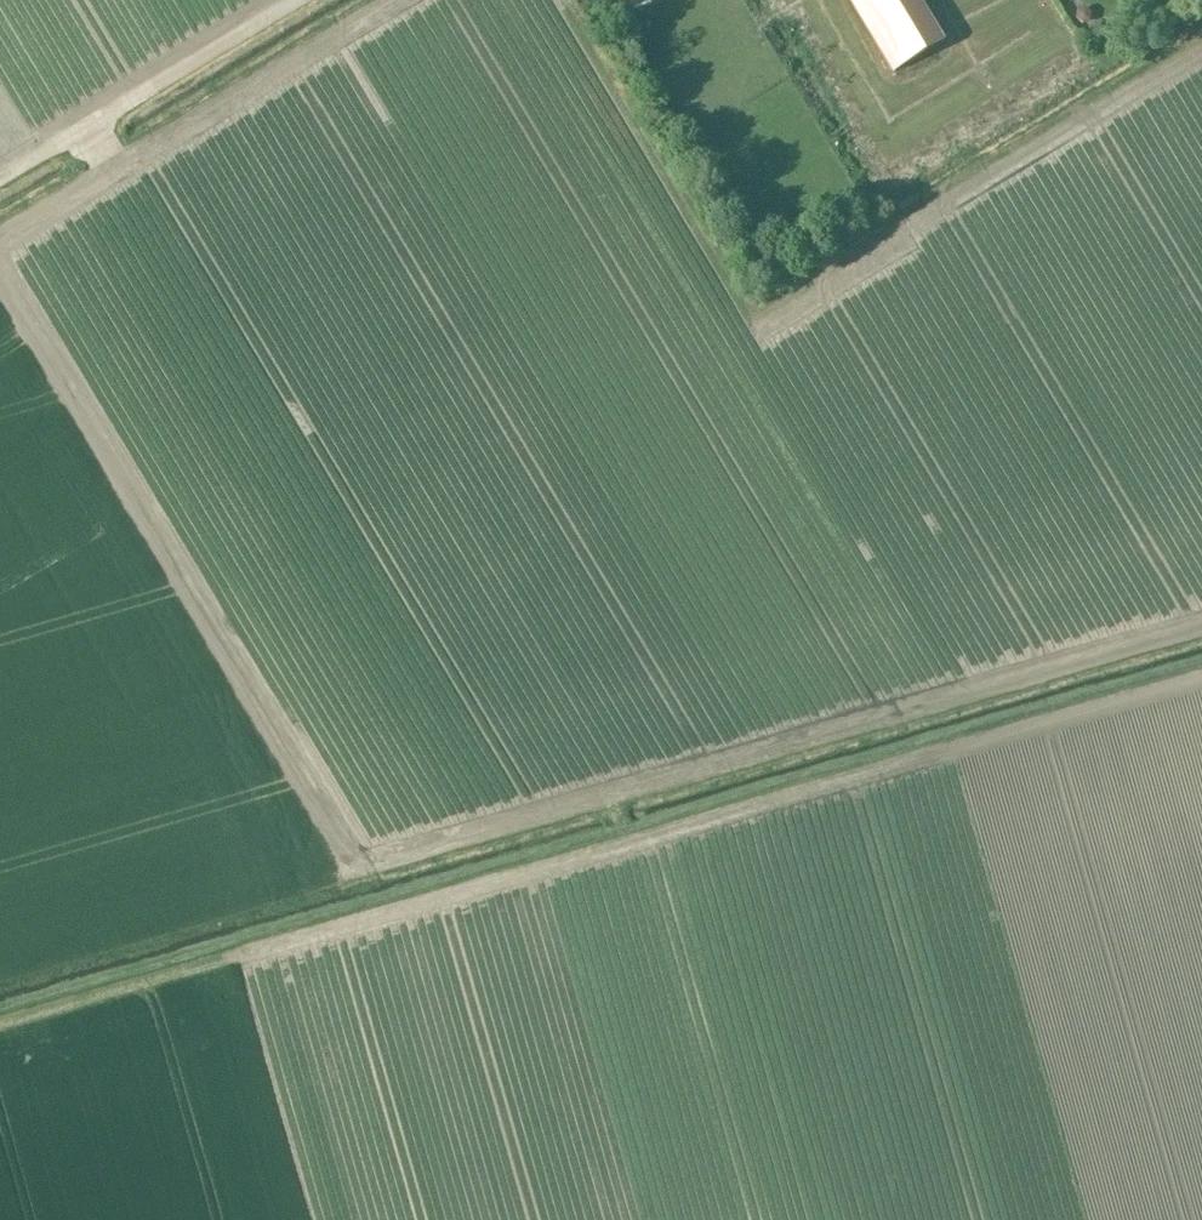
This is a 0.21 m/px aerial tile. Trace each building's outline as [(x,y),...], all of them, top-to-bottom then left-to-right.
[(894,73),(944,42),(919,0),(849,0),(894,73)]
